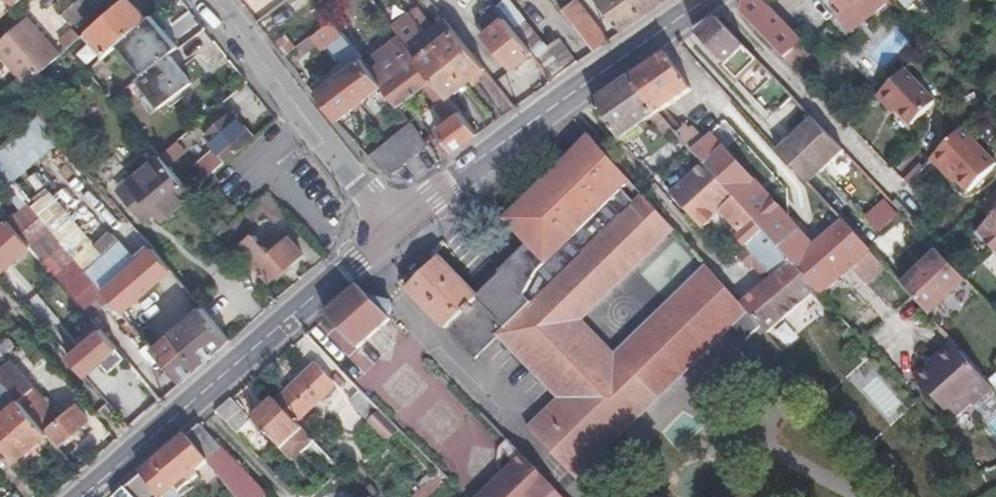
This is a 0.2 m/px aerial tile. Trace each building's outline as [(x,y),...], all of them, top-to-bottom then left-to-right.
[(80,0),(78,0),(63,14),(72,25),(88,10),(80,0)] [(148,18),(132,0),(123,0),(88,30),(108,53),(114,48),(148,18)] [(578,0),(575,0),(563,9),(595,51),(607,42),(602,30),(578,0)] [(645,16),(632,0),(599,0),(624,30),(645,16)] [(645,16),(667,0),(632,0),(645,16)] [(785,57),(803,41),(767,3),(771,0),(744,0),(743,14),(785,57)] [(885,0),(834,0),(844,12),(839,16),(853,32),(887,2),(885,0)] [(513,68),(532,52),(496,7),(476,23),(513,68)] [(453,102),(470,89),(434,44),(426,33),(410,13),(391,27),(399,37),(416,58),(432,79),(448,98),(450,97),(453,102)] [(27,17),(0,41),(0,52),(28,84),(61,55),(27,17)] [(728,65),(726,67),(739,80),(759,60),(717,17),(696,32),(728,65)] [(426,33),(434,44),(453,29),(445,18),(426,33)] [(359,104),(383,85),(365,62),(361,57),(360,58),(332,20),(311,37),(318,46),(321,51),(328,45),(347,68),(338,75),(359,104)] [(870,55),(884,67),(909,39),(895,26),(870,55)] [(69,48),(82,36),(73,27),(61,39),(69,48)] [(470,89),(489,74),(453,29),(434,44),(470,89)] [(301,60),(318,46),(311,37),(293,50),(301,60)] [(432,79),(416,58),(399,37),(365,62),(383,85),(398,105),(405,100),(419,89),(432,79)] [(803,41),(785,57),(794,67),(812,50),(803,41)] [(99,84),(126,61),(114,48),(108,53),(88,71),(99,84)] [(692,90),(666,52),(630,77),(657,115),(659,114),(665,109),(692,90)] [(193,82),(171,53),(137,79),(158,109),(193,82)] [(937,101),(905,68),(877,96),(889,107),(891,105),(898,111),(912,125),(937,101)] [(338,120),(359,104),(338,75),(316,92),(338,120)] [(657,115),(630,77),(595,102),(621,140),(651,119),(667,139),(675,131),(673,130),(659,114),(657,115)] [(419,89),(446,123),(461,112),(453,102),(450,97),(448,98),(432,79),(419,89)] [(65,119),(51,104),(39,114),(53,130),(65,119)] [(898,111),(891,105),(889,107),(895,114),(898,111)] [(665,109),(659,114),(673,130),(679,124),(665,109)] [(227,161),(254,138),(231,111),(204,135),(215,148),(227,161)] [(453,151),(477,135),(461,112),(446,123),(437,130),(439,133),(453,151)] [(13,186),(60,143),(38,118),(0,151),(0,171),(13,186)] [(845,151),(814,118),(779,150),(810,183),(845,151)] [(394,174),(428,145),(411,122),(370,156),(386,173),(394,174)] [(683,128),(679,124),(673,130),(675,131),(677,134),(683,128)] [(683,128),(677,134),(704,164),(765,231),(780,247),(801,229),(712,132),(705,139),(693,126),(690,129),(687,125),(683,128)] [(963,128),(931,158),(944,170),(946,168),(958,180),(970,191),(995,165),(995,162),(963,128)] [(447,156),(453,151),(439,133),(433,138),(447,156)] [(600,145),(590,134),(576,148),(586,159),(600,145)] [(168,166),(186,151),(178,141),(159,155),(160,156),(168,166)] [(632,181),(600,145),(586,159),(576,148),(527,195),(508,224),(528,245),(501,270),(503,272),(513,282),(488,306),(479,296),(440,257),(408,288),(459,340),(475,351),(503,324),(507,328),(499,335),(560,398),(529,429),(577,479),(713,346),(670,302),(616,355),(582,320),(669,235),(637,200),(636,201),(625,188),(632,181)] [(207,179),(227,161),(215,148),(196,165),(207,179)] [(162,221),(192,195),(190,193),(168,166),(160,156),(118,192),(142,220),(153,210),(156,214),(162,221)] [(763,327),(769,333),(819,290),(780,247),(765,231),(704,164),(671,194),(703,229),(722,211),(736,226),(728,234),(743,251),(738,255),(750,269),(753,266),(759,260),(773,276),(767,281),(741,302),(749,311),(763,327)] [(958,180),(946,168),(944,170),(956,183),(958,180)] [(287,213),(268,192),(223,232),(231,240),(265,211),(276,223),(287,213)] [(110,298),(122,312),(158,281),(138,259),(113,231),(95,247),(50,193),(32,208),(110,298)] [(643,194),(637,200),(669,235),(675,229),(643,194)] [(968,223),(995,252),(995,194),(968,223)] [(527,195),(503,219),(508,224),(527,195)] [(90,315),(110,298),(32,208),(29,204),(9,222),(30,246),(90,315)] [(142,220),(145,223),(156,214),(153,210),(142,220)] [(780,247),(819,290),(829,301),(832,298),(826,291),(844,276),(854,267),(868,283),(887,266),(844,220),(817,245),(802,228),(801,229),(780,247)] [(9,222),(8,221),(0,228),(0,273),(30,246),(9,222)] [(303,254),(289,237),(270,254),(253,234),(240,246),(271,281),(303,254)] [(171,270),(152,247),(138,259),(158,281),(171,270)] [(935,248),(900,280),(931,314),(966,282),(935,248)] [(759,260),(753,266),(767,281),(773,276),(759,260)] [(708,266),(670,302),(713,346),(734,326),(749,311),(741,302),(708,266)] [(16,270),(5,277),(18,294),(28,287),(16,270)] [(503,272),(479,296),(488,306),(513,282),(503,272)] [(370,296),(360,285),(327,315),(359,349),(392,319),(390,317),(370,296)] [(394,302),(370,296),(390,317),(394,302)] [(215,354),(231,340),(203,307),(182,326),(197,343),(202,339),(215,354)] [(749,311),(734,326),(749,341),(763,327),(749,311)] [(475,351),(459,340),(476,358),(499,335),(507,328),(503,324),(475,351)] [(182,383),(215,354),(202,339),(197,343),(182,326),(154,350),(182,383)] [(87,376),(118,349),(101,329),(69,356),(87,376)] [(89,420),(76,404),(60,418),(8,357),(18,348),(9,337),(0,345),(0,377),(4,382),(7,385),(20,400),(48,434),(58,446),(89,420)] [(994,389),(953,343),(934,360),(938,365),(919,381),(954,420),(973,403),(975,406),(994,389)] [(934,360),(915,377),(919,381),(938,365),(934,360)] [(865,361),(847,378),(891,422),(909,405),(865,361)] [(278,402),(298,422),(336,386),(316,365),(278,402)] [(48,434),(20,400),(7,385),(4,382),(0,386),(0,449),(13,464),(48,434)] [(361,390),(348,402),(387,441),(400,429),(361,390)] [(248,415),(232,398),(217,411),(239,433),(250,422),(246,417),(248,415)] [(274,398),(253,418),(292,459),(300,451),(302,454),(316,441),(298,422),(278,402),(274,398)] [(995,435),(995,418),(988,425),(995,435)] [(134,496),(176,496),(200,476),(198,471),(209,461),(240,496),(267,496),(270,494),(202,424),(126,488),(134,496)] [(441,447),(453,459),(473,440),(460,428),(441,447)] [(300,451),(292,459),(294,461),(302,454),(300,451)] [(523,455),(479,496),(564,496),(523,455)] [(412,496),(413,496),(431,496),(442,486),(431,475),(412,496)] [(115,496),(134,496),(126,488),(115,496)]
